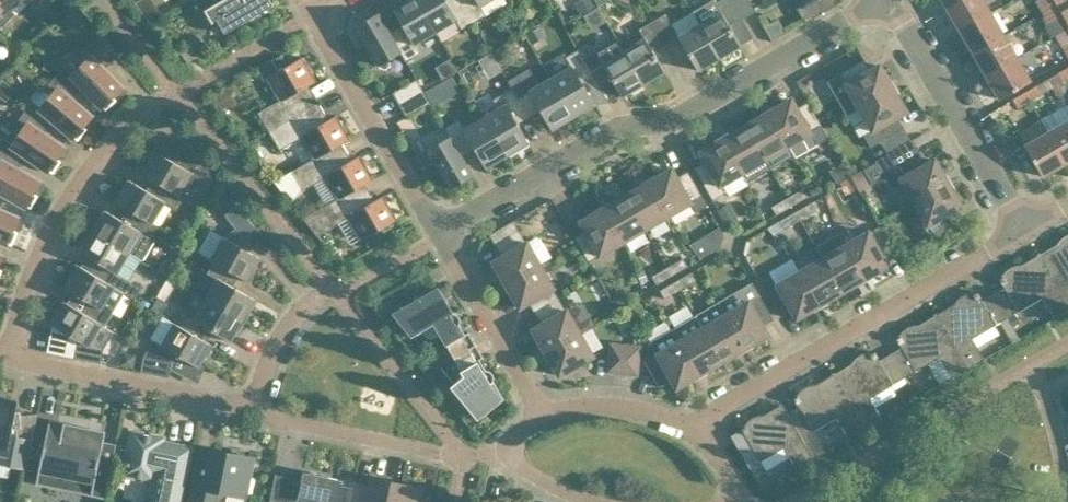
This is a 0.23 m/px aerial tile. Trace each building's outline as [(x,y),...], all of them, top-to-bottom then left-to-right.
[(16,14),(9,7),(17,0),(0,0),(0,29),(16,14)] [(203,13),(206,11),(213,23),(218,20),(225,33),(274,5),(271,0),(195,0),(203,13)] [(436,32),(417,0),(401,0),(391,6),(406,30),(393,37),(401,52),(407,61),(421,53),(416,44),(436,32)] [(436,32),(456,20),(462,29),(474,22),(462,0),(457,0),(449,4),(447,0),(417,0),(436,32)] [(474,22),(487,15),(482,5),(491,0),(462,0),(474,22)] [(574,4),(581,16),(598,6),(595,0),(581,0),(574,4)] [(693,12),(700,24),(720,57),(741,45),(730,26),(743,19),(732,0),(720,0),(715,3),(714,0),(693,12)] [(743,19),(756,11),(750,0),(732,0),(743,19)] [(802,7),(799,8),(807,22),(834,6),(834,5),(833,5),(830,0),(798,0),(802,7)] [(961,30),(991,13),(983,0),(959,0),(947,7),(961,30)] [(1043,13),(1052,8),(1047,0),(1037,0),(1035,1),(1043,13)] [(1058,19),(1052,8),(1043,13),(1049,25),(1058,19)] [(159,10),(147,17),(151,22),(162,15),(159,10)] [(393,37),(379,13),(357,26),(379,65),(401,52),(393,37)] [(666,13),(653,21),(667,45),(679,38),(698,70),(720,57),(700,24),(680,36),(666,13)] [(974,53),(1004,36),(991,13),(961,30),(974,53)] [(639,29),(645,38),(624,50),(644,83),(665,71),(654,52),(667,45),(653,21),(639,29)] [(573,22),(565,27),(569,36),(578,31),(573,22)] [(540,26),(526,34),(532,44),(545,36),(540,26)] [(84,87),(102,107),(103,106),(107,110),(126,91),(105,70),(119,55),(101,33),(77,57),(84,64),(73,74),(72,75),(84,87)] [(974,53),(987,76),(1017,58),(1004,36),(974,53)] [(596,50),(583,57),(585,60),(592,74),(599,84),(611,77),(622,96),(644,83),(624,50),(622,51),(614,37),(595,49),(596,50)] [(505,44),(491,52),(497,61),(511,54),(505,44)] [(192,46),(181,52),(188,62),(198,56),(192,46)] [(551,78),(574,117),(595,105),(581,80),(592,74),(585,60),(578,50),(566,57),(571,66),(551,78)] [(259,112),(270,131),(319,102),(312,90),(309,92),(306,87),(317,80),(303,57),(288,65),(282,55),(273,60),(261,66),(261,67),(258,69),(265,81),(268,79),(280,100),(259,112)] [(987,76),(1001,99),(1031,81),(1017,58),(987,76)] [(860,107),(894,88),(880,64),(871,70),(864,59),(841,73),(827,81),(847,115),(860,107)] [(73,74),(65,66),(44,90),(51,96),(41,108),(54,119),(53,120),(74,137),(78,140),(96,120),(72,100),(84,87),(72,75),(73,74)] [(1067,79),(1067,67),(1059,72),(1064,81),(1067,79)] [(508,81),(513,88),(527,112),(538,105),(552,129),(574,117),(551,78),(539,84),(530,68),(508,81)] [(393,93),(400,105),(424,91),(417,79),(393,93)] [(433,85),(424,91),(431,103),(432,105),(442,100),(433,85)] [(1037,85),(1025,92),(1030,102),(1042,94),(1037,85)] [(496,110),(485,116),(508,155),(529,143),(519,124),(515,118),(527,112),(513,88),(505,92),(500,95),(495,98),(493,104),(496,110)] [(913,139),(912,140),(904,127),(898,116),(907,111),(894,88),(860,107),(873,131),(865,136),(872,148),(882,142),(888,153),(878,160),(914,139),(913,139)] [(424,91),(400,105),(407,117),(431,103),(424,91)] [(1019,108),(1030,102),(1025,92),(1013,99),(1019,108)] [(792,99),(769,112),(788,146),(794,157),(796,159),(830,139),(822,125),(819,121),(808,102),(797,108),(792,99)] [(54,119),(41,108),(32,100),(14,126),(22,132),(13,144),(13,145),(27,155),(26,155),(49,171),(49,170),(53,173),(69,151),(44,134),(53,120),(54,119)] [(314,158),(293,170),(293,171),(351,138),(337,115),(326,121),(323,117),(326,115),(319,102),(270,131),(281,150),(302,138),(314,158)] [(769,112),(746,125),(766,159),(772,170),(794,157),(788,146),(769,112)] [(450,136),(450,137),(459,151),(472,143),(486,168),(508,155),(485,116),(465,128),(459,119),(445,127),(450,136)] [(1066,162),(1067,161),(1067,121),(1048,133),(1066,162)] [(746,125),(723,138),(743,172),(750,183),(772,170),(766,159),(746,125)] [(1066,162),(1048,133),(1025,146),(1043,176),(1066,162)] [(459,151),(450,137),(417,156),(424,167),(435,161),(451,188),(473,175),(459,151)] [(45,185),(18,170),(26,155),(27,155),(13,145),(13,144),(4,138),(0,144),(0,190),(3,192),(3,193),(26,206),(27,206),(31,208),(45,185)] [(304,218),(305,219),(374,178),(361,155),(349,162),(346,157),(349,155),(343,143),(351,138),(293,171),(304,190),(325,178),(337,199),(304,218)] [(695,168),(706,187),(708,192),(709,191),(714,200),(725,193),(721,185),(743,172),(723,138),(700,152),(706,161),(695,168)] [(898,174),(915,202),(949,182),(935,159),(926,164),(912,141),(914,140),(914,139),(878,160),(889,179),(898,174)] [(142,168),(140,171),(143,173),(158,182),(158,181),(179,194),(180,193),(187,181),(191,174),(192,172),(201,184),(204,182),(211,176),(213,174),(195,152),(187,141),(186,140),(185,141),(173,151),(175,153),(168,158),(165,156),(156,151),(152,157),(149,160),(146,162),(144,165),(142,168)] [(672,168),(649,182),(669,216),(692,202),(691,201),(702,195),(689,171),(678,178),(672,168)] [(374,179),(374,178),(305,219),(318,236),(348,218),(361,240),(398,219),(384,195),(372,202),(370,197),(373,196),(366,184),(374,179)] [(175,208),(183,195),(180,193),(179,194),(158,181),(158,182),(152,192),(129,179),(125,186),(120,190),(116,195),(113,200),(134,213),(134,212),(159,227),(159,226),(153,222),(165,202),(175,208)] [(646,229),(669,216),(649,182),(626,195),(646,229)] [(915,202),(928,225),(923,228),(934,247),(964,230),(953,211),(962,206),(949,182),(915,202)] [(804,188),(788,197),(793,206),(808,197),(804,188)] [(604,208),(623,242),(646,229),(626,195),(604,208)] [(777,215),(793,206),(788,197),(772,206),(777,215)] [(812,202),(796,211),(801,220),(816,211),(812,202)] [(236,227),(224,237),(212,259),(240,275),(239,276),(251,282),(254,276),(256,271),(257,264),(256,264),(260,257),(236,243),(256,228),(238,205),(226,214),(236,227)] [(600,256),(623,242),(604,208),(580,221),(586,231),(575,237),(589,261),(600,255),(600,256)] [(8,243),(13,245),(24,220),(0,210),(0,240),(8,243)] [(102,216),(102,215),(98,218),(95,222),(93,225),(90,229),(129,253),(143,261),(155,240),(152,238),(159,227),(134,212),(134,213),(127,223),(106,210),(102,216)] [(785,229),(801,220),(796,211),(780,221),(785,229)] [(527,242),(526,242),(514,220),(490,234),(503,256),(493,261),(507,284),(553,258),(541,239),(536,237),(527,242)] [(869,231),(845,245),(865,279),(889,265),(883,256),(894,249),(880,226),(869,232),(869,231)] [(719,228),(690,241),(696,255),(725,243),(719,228)] [(84,246),(81,252),(86,255),(103,265),(96,275),(96,276),(121,291),(125,293),(136,299),(143,287),(130,279),(141,260),(143,261),(129,253),(90,229),(88,233),(86,237),(85,241),(83,246),(84,246)] [(823,258),(843,292),(865,279),(845,245),(839,233),(816,247),(823,258)] [(1063,238),(1058,244),(1059,245),(1041,255),(1067,303),(1067,235),(1063,238)] [(994,294),(1008,318),(1015,313),(1043,297),(1044,299),(1055,318),(1067,310),(1067,303),(1041,255),(1022,266),(1022,265),(1019,265),(1017,265),(1014,266),(1012,267),(1010,268),(1008,270),(1006,272),(1004,274),(1003,276),(1003,277),(1000,279),(1005,287),(994,294)] [(553,258),(507,284),(520,308),(530,302),(536,313),(560,299),(553,288),(554,288),(541,265),(553,258)] [(684,258),(668,267),(673,275),(689,266),(684,258)] [(800,271),(820,305),(843,292),(823,258),(800,271)] [(218,279),(206,299),(246,321),(249,316),(251,311),(253,305),(252,304),(255,299),(233,286),(239,276),(240,275),(212,259),(211,260),(214,261),(207,273),(218,279)] [(69,280),(69,281),(65,287),(87,301),(81,311),(80,312),(105,326),(125,293),(121,291),(96,276),(96,275),(76,263),(73,268),(70,274),(69,280)] [(657,284),(673,275),(668,267),(652,276),(657,284)] [(772,275),(761,281),(780,315),(791,309),(797,318),(820,305),(800,271),(777,284),(772,275)] [(692,272),(676,281),(681,289),(697,280),(692,272)] [(661,290),(665,298),(681,289),(676,281),(661,290)] [(763,325),(774,319),(753,282),(718,302),(746,348),(769,335),(763,325)] [(454,357),(477,344),(469,332),(465,334),(460,324),(456,326),(450,315),(453,313),(439,288),(394,314),(413,337),(423,330),(429,338),(434,339),(442,335),(447,345),(454,357)] [(973,338),(1008,318),(994,294),(983,300),(978,292),(975,294),(974,293),(966,294),(960,298),(955,304),(956,305),(938,315),(968,368),(985,359),(973,338)] [(158,298),(151,310),(161,315),(168,303),(158,298)] [(185,313),(178,325),(177,326),(203,340),(203,339),(209,328),(231,341),(234,335),(235,336),(239,331),(243,327),(246,321),(206,299),(195,319),(185,313)] [(560,299),(536,313),(542,324),(533,329),(546,352),(580,333),(567,309),(566,310),(560,299)] [(57,318),(53,324),(77,339),(73,357),(101,363),(105,348),(114,331),(105,326),(80,312),(81,311),(67,302),(63,300),(61,304),(59,308),(58,313),(56,317),(57,318)] [(723,361),(746,348),(718,302),(696,315),(723,361)] [(696,315),(673,328),(700,375),(723,361),(696,315)] [(891,353),(905,377),(940,357),(952,378),(968,368),(938,315),(920,326),(919,325),(911,326),(905,330),(900,336),(901,337),(897,339),(902,347),(891,353)] [(144,357),(141,371),(170,377),(171,370),(175,353),(199,367),(200,366),(199,365),(202,361),(202,360),(203,360),(206,357),(208,355),(211,352),(213,349),(215,346),(207,341),(203,339),(203,340),(177,326),(178,325),(175,323),(163,316),(150,338),(153,340),(152,342),(144,357)] [(659,386),(672,379),(677,388),(700,375),(673,328),(650,341),(645,360),(659,386)] [(580,333),(546,352),(560,376),(594,356),(580,333)] [(477,344),(454,357),(465,375),(452,385),(478,418),(503,398),(493,381),(490,383),(483,372),(486,370),(480,360),(484,357),(477,344)] [(609,371),(623,373),(626,345),(612,344),(609,371)] [(640,347),(626,345),(623,373),(637,374),(640,347)] [(882,419),(870,398),(905,377),(891,353),(880,360),(875,351),(872,354),(871,352),(863,354),(857,358),(852,363),(853,365),(835,375),(865,428),(882,419)] [(123,352),(120,367),(133,369),(136,355),(123,352)] [(799,407),(788,413),(788,414),(806,445),(813,441),(808,433),(837,417),(849,438),(865,428),(835,375),(817,386),(816,384),(808,386),(802,390),(797,395),(798,397),(794,399),(799,407)] [(17,411),(19,400),(0,396),(0,464),(26,470),(33,439),(20,436),(19,428),(22,428),(20,412),(17,411)] [(806,445),(788,414),(788,413),(783,405),(765,416),(764,415),(756,416),(750,420),(745,426),(746,427),(742,429),(754,449),(743,455),(752,471),(764,464),(761,461),(785,447),(797,468),(814,458),(806,445)] [(105,434),(92,431),(93,428),(50,419),(36,484),(37,484),(39,479),(75,487),(74,491),(105,498),(112,465),(99,462),(105,434)] [(154,480),(149,501),(181,501),(191,451),(163,445),(164,437),(133,431),(124,474),(154,480)] [(192,501),(220,501),(221,497),(227,493),(246,497),(247,493),(252,494),(255,478),(251,477),(255,457),(215,449),(212,464),(198,461),(190,501),(192,501)] [(339,501),(343,480),(317,475),(317,474),(316,473),(314,472),(313,472),(312,472),(310,472),(309,472),(308,473),(304,472),(302,479),(298,498),(277,493),(271,497),(270,501),(339,501)] [(350,501),(418,501),(421,487),(413,485),(386,480),(384,489),(355,482),(350,501)]
